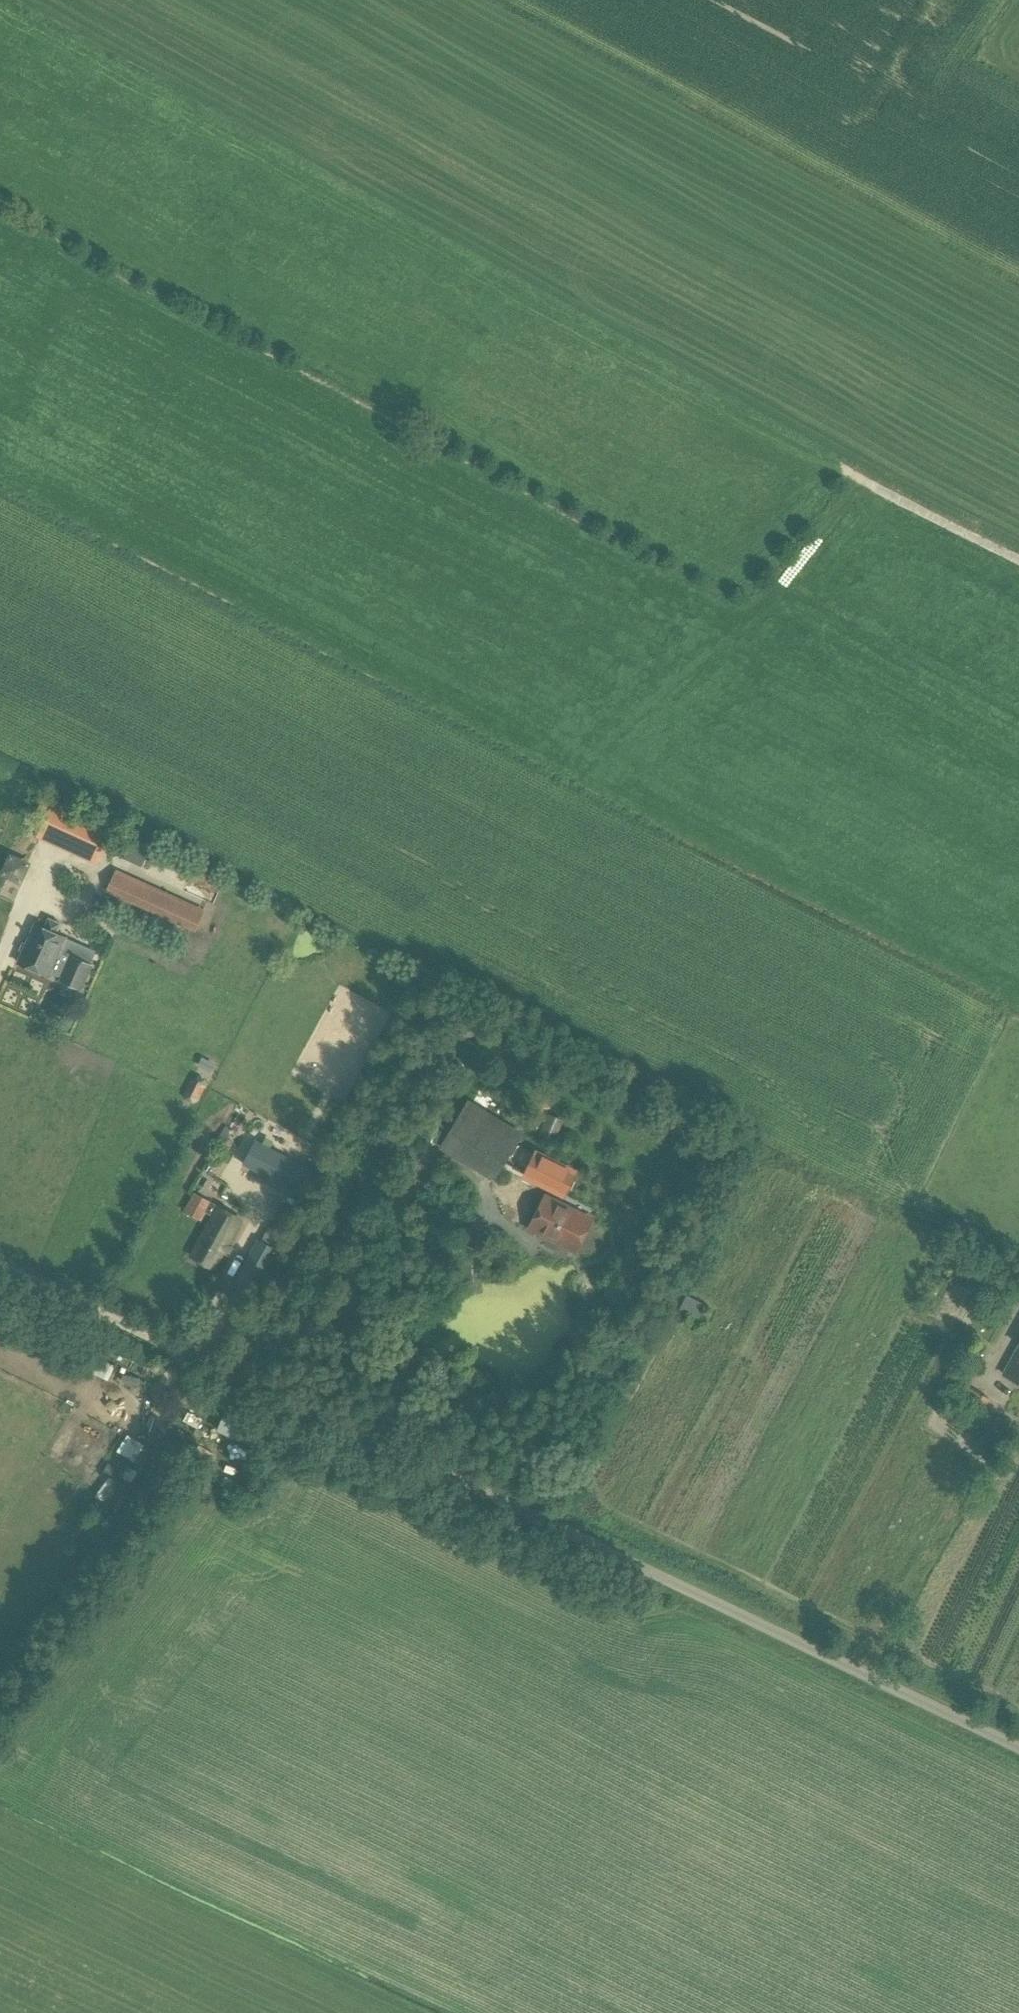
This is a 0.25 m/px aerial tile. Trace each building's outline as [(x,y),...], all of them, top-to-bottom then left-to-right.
[(0,769),(0,788),(7,790),(12,772),(0,768),(0,769)] [(48,817),(39,837),(97,864),(114,826),(48,796),(40,813),(48,817)] [(9,858),(2,875),(18,882),(26,865),(9,858)] [(206,909),(116,868),(106,890),(196,931),(206,909)] [(36,924),(19,964),(50,977),(53,971),(64,976),(62,981),(82,989),(94,963),(73,954),(67,968),(56,964),(67,937),(58,933),(61,926),(49,921),(46,928),(36,924)] [(192,1080),(186,1093),(187,1102),(195,1105),(203,1101),(209,1089),(208,1079),(200,1076),(192,1080)] [(473,1108),(450,1146),(497,1173),(519,1136),(473,1108)] [(257,1148),(248,1165),(303,1193),(311,1175),(257,1148)] [(574,1178),(538,1161),(531,1176),(566,1193),(574,1178)] [(196,1165),(185,1184),(199,1192),(210,1173),(196,1165)] [(196,1196),(186,1214),(200,1222),(210,1204),(196,1196)] [(547,1196),(532,1227),(572,1247),(588,1216),(547,1196)] [(219,1208),(193,1256),(217,1269),(242,1221),(219,1208)] [(270,1248),(278,1237),(266,1229),(258,1240),(270,1248)] [(256,1248),(241,1278),(255,1285),(271,1255),(256,1248)] [(931,1281),(927,1291),(936,1295),(941,1285),(931,1281)] [(1004,1295),(1005,1300),(1010,1303),(1015,1302),(1018,1295),(1017,1290),(1011,1287),(1007,1289),(1004,1295)] [(675,1302),(691,1313),(698,1303),(682,1292),(675,1302)] [(1005,1376),(1018,1383),(1018,1352),(1016,1358),(1014,1357),(1005,1376)] [(968,1387),(959,1401),(969,1407),(967,1410),(981,1417),(992,1400),(968,1387)] [(232,1400),(219,1433),(256,1448),(270,1415),(232,1400)] [(113,1449),(132,1456),(139,1438),(120,1431),(113,1449)]
